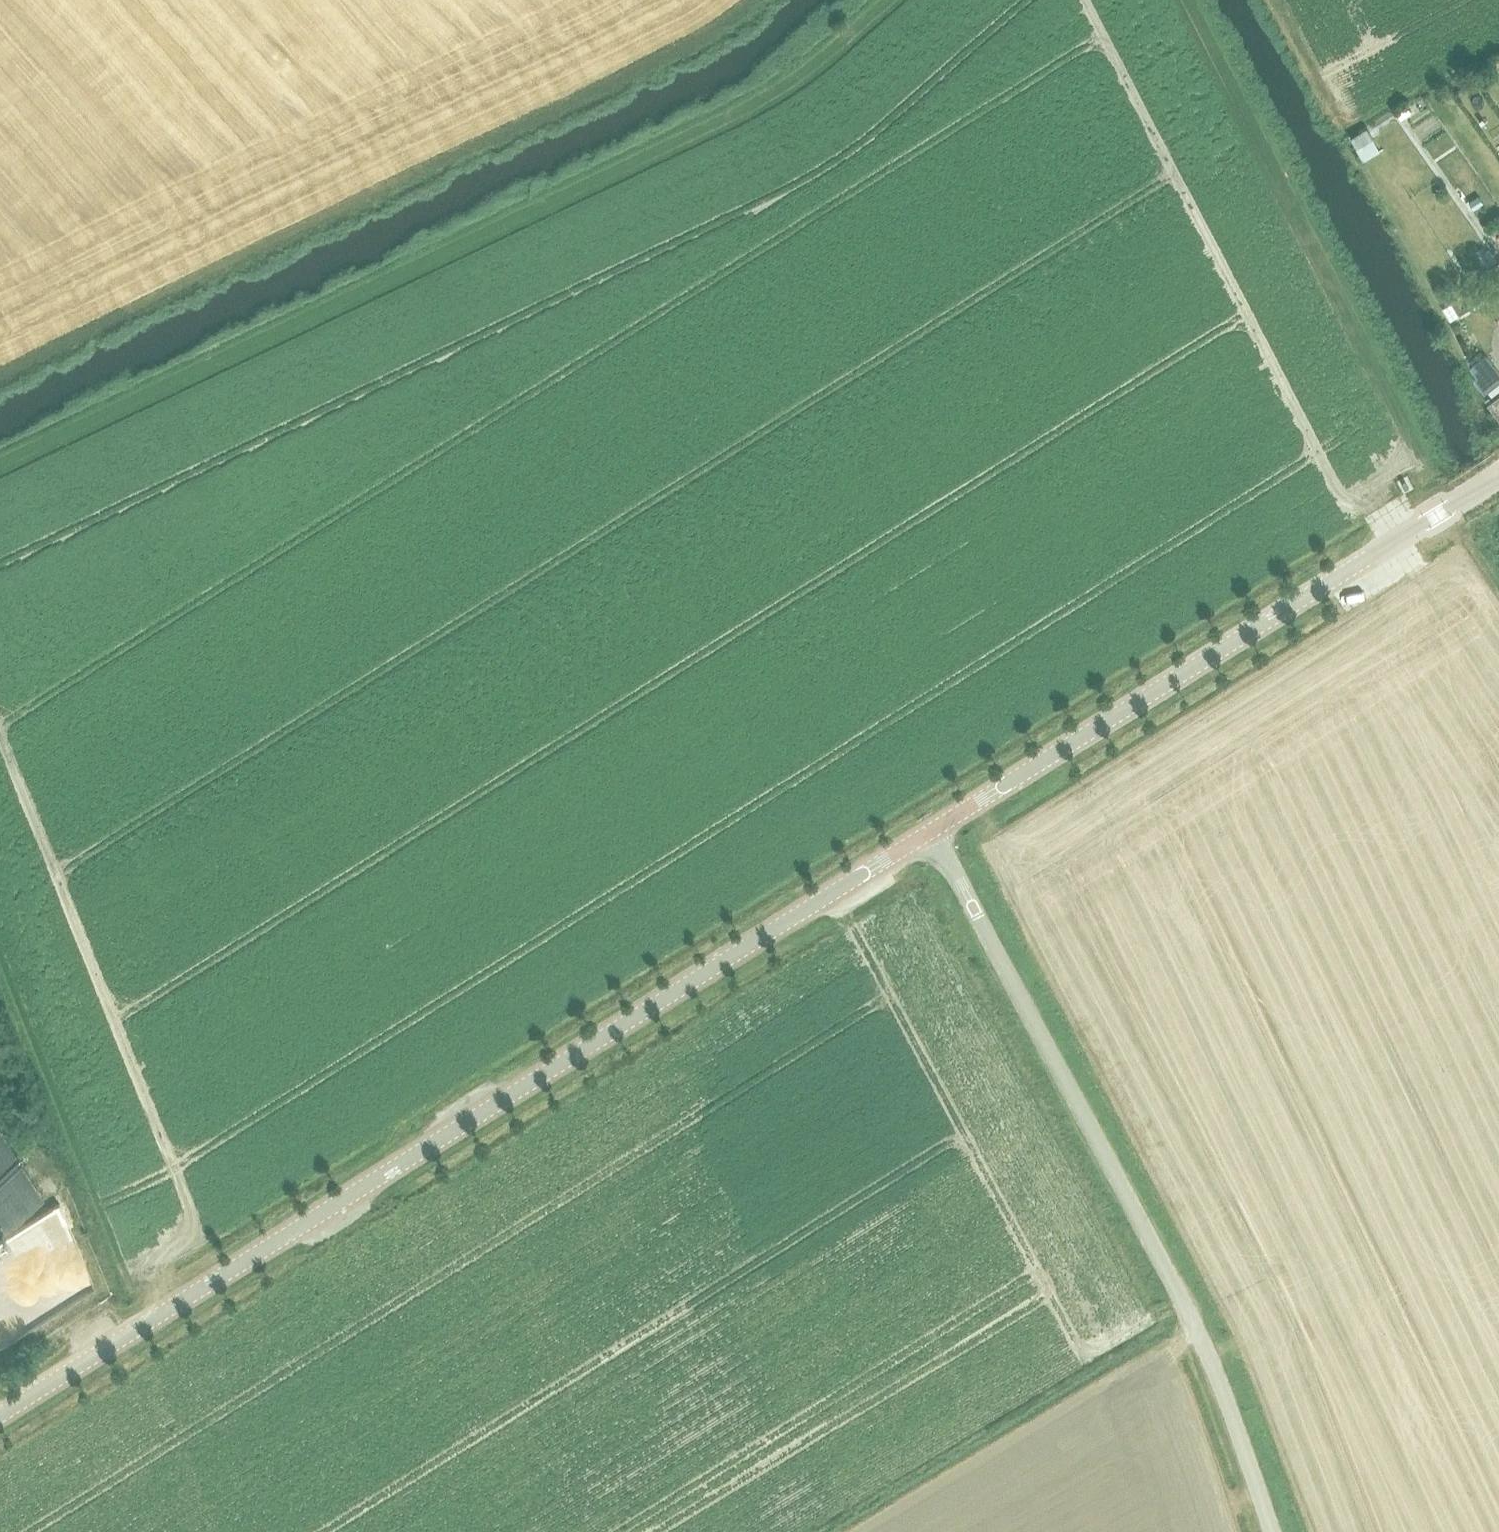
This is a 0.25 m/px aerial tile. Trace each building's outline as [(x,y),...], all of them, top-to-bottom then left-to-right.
[(1367,128),(1350,137),(1356,149),(1373,139),(1367,128)] [(1478,195),(1468,201),(1474,209),(1483,203),(1478,195)] [(1469,369),(1487,391),(1498,382),(1498,374),(1485,356),(1469,369)] [(1488,402),(1498,417),(1498,394),(1488,402)] [(45,1198),(0,1125),(0,1226),(45,1198)] [(72,1255),(48,1216),(14,1237),(39,1276),(72,1255)]
